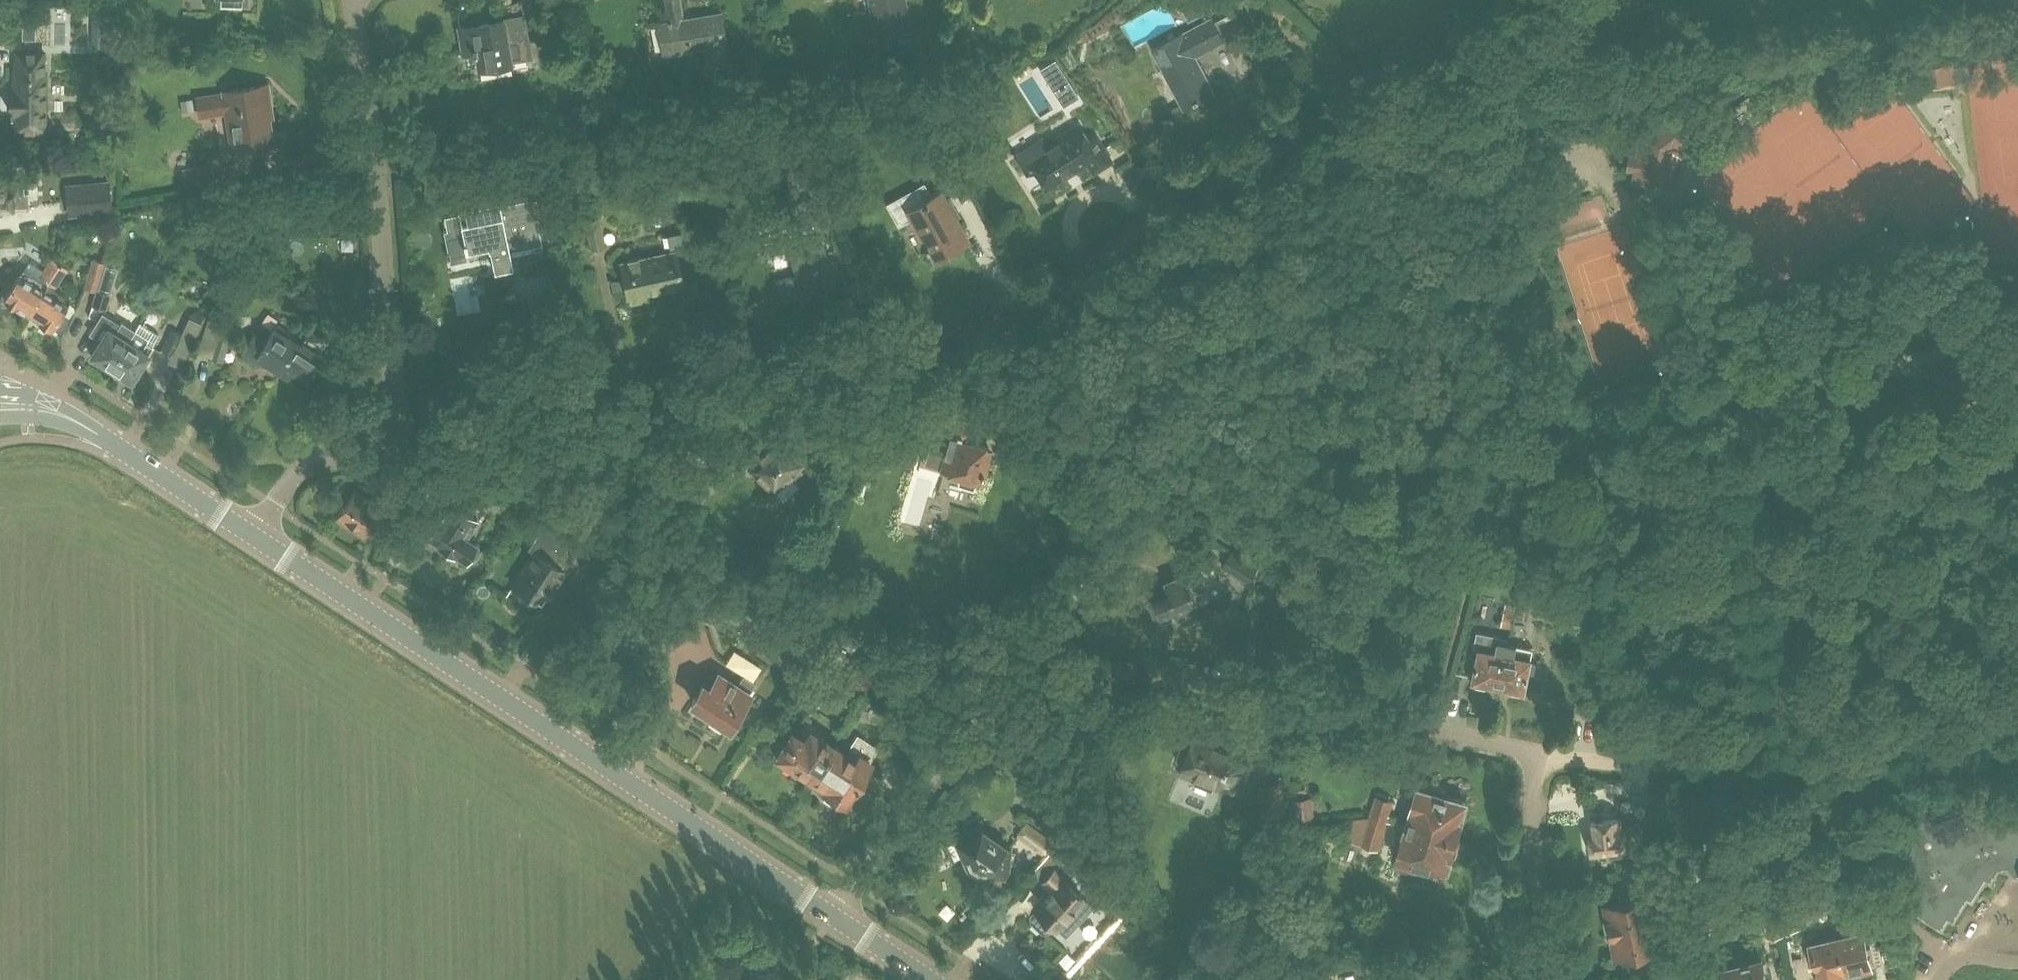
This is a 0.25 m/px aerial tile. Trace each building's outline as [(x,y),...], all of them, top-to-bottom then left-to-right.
[(724,41),(727,41),(722,12),(685,18),(681,0),(665,0),(669,21),(658,23),(663,52),(702,45),(707,67),(729,63),(724,41)] [(892,34),(911,30),(906,0),(869,0),(876,37),(877,36),(879,46),(893,45),(892,34)] [(1189,21),(1205,13),(1198,0),(1178,0),(1189,21)] [(480,66),(511,61),(510,58),(530,55),(523,15),(460,26),(464,51),(477,49),(480,66)] [(1185,106),(1213,91),(1194,56),(1222,40),(1211,18),(1154,49),(1185,106)] [(102,34),(102,55),(113,54),(113,52),(114,52),(114,34),(102,34)] [(11,87),(10,112),(16,112),(16,130),(46,130),(46,73),(45,73),(45,53),(45,49),(18,49),(18,53),(18,73),(16,73),(16,87),(11,87)] [(1922,87),(1956,82),(1953,62),(1920,67),(1922,87)] [(223,92),(197,96),(200,115),(226,111),(233,149),(273,143),(269,116),(272,116),(267,83),(223,90),(223,92)] [(1677,188),(1682,156),(1720,127),(1694,92),(1641,131),(1633,181),(1677,188)] [(570,111),(571,124),(582,122),(579,110),(570,111)] [(1092,169),(1110,158),(1109,157),(1108,158),(1093,134),(1086,138),(1077,124),(1045,145),(1042,140),(1017,156),(1027,171),(1033,167),(1046,186),(1087,159),(1092,168),(1091,168),(1092,169)] [(182,167),(186,188),(216,184),(213,163),(182,167)] [(24,192),(24,189),(24,187),(24,186),(23,183),(22,182),(21,181),(20,180),(19,179),(17,177),(15,177),(12,176),(0,176),(0,207),(28,207),(28,192),(24,192)] [(109,180),(65,184),(68,216),(112,211),(109,180)] [(913,188),(886,203),(898,225),(912,217),(933,256),(967,238),(956,218),(946,198),(942,190),(939,186),(929,192),(924,182),(913,188)] [(458,213),(445,216),(449,236),(462,233),(465,249),(489,244),(494,269),(513,266),(510,250),(542,244),(533,198),(532,198),(531,194),(520,196),(521,200),(500,204),(499,200),(457,208),(458,213)] [(599,216),(585,219),(591,248),(605,245),(599,216)] [(127,224),(117,221),(110,244),(120,247),(127,224)] [(620,262),(627,297),(631,296),(632,303),(650,299),(649,293),(684,285),(677,250),(685,248),(681,231),(667,234),(670,251),(620,262)] [(2,298),(26,313),(58,263),(50,257),(33,283),(19,273),(2,298)] [(93,258),(84,286),(96,290),(97,289),(101,273),(102,273),(105,262),(93,258)] [(49,327),(60,334),(70,318),(62,313),(68,305),(51,293),(67,269),(58,263),(26,313),(49,328),(49,327)] [(522,266),(504,270),(506,281),(524,277),(522,266)] [(96,290),(92,305),(106,309),(111,293),(110,293),(98,289),(97,289),(96,290)] [(226,311),(212,306),(198,351),(210,355),(209,357),(223,361),(230,337),(221,333),(226,311)] [(103,313),(90,333),(100,340),(91,354),(99,359),(100,364),(109,369),(111,366),(112,365),(117,358),(128,340),(129,339),(133,332),(135,329),(122,320),(120,324),(113,319),(103,313)] [(189,317),(179,339),(191,345),(201,323),(189,317)] [(111,366),(109,369),(118,375),(123,374),(131,380),(136,373),(154,345),(155,344),(155,342),(153,341),(158,334),(140,322),(135,329),(133,332),(129,339),(128,340),(117,358),(112,365),(111,366)] [(267,361),(278,368),(295,340),(288,335),(290,331),(277,324),(266,342),(254,335),(243,351),(265,364),(267,361)] [(171,329),(162,349),(171,353),(171,352),(180,334),(171,329)] [(307,379),(323,354),(319,351),(326,340),(310,330),(301,344),(295,340),(278,368),(289,375),(292,370),(307,379)] [(955,431),(950,434),(939,431),(933,449),(950,455),(946,470),(961,475),(960,484),(975,489),(979,481),(981,481),(991,448),(967,440),(976,411),(947,402),(943,415),(958,420),(955,431)] [(779,437),(748,466),(775,494),(776,493),(783,500),(799,485),(794,479),(801,472),(800,471),(806,465),(779,437)] [(407,494),(415,479),(405,474),(397,489),(407,494)] [(466,537),(478,519),(461,508),(469,496),(459,489),(450,502),(449,501),(428,534),(438,541),(440,547),(450,553),(456,552),(467,559),(477,544),(466,537)] [(367,534),(383,512),(370,502),(369,504),(355,494),(340,514),(367,534)] [(534,552),(514,584),(537,599),(542,602),(547,595),(564,569),(572,557),(566,552),(546,539),(537,552),(535,550),(534,552)] [(1250,581),(1258,566),(1230,551),(1222,566),(1250,581)] [(1206,586),(1200,572),(1185,578),(1184,574),(1168,580),(1170,584),(1154,590),(1156,595),(1151,597),(1157,612),(1162,610),(1163,614),(1179,608),(1181,612),(1197,606),(1195,602),(1200,600),(1196,590),(1206,586)] [(1501,627),(1509,628),(1513,610),(1504,609),(1501,627)] [(1470,667),(1468,677),(1473,678),(1473,680),(1476,681),(1477,685),(1485,687),(1488,684),(1498,686),(1506,643),(1507,637),(1477,632),(1474,647),(1479,648),(1475,668),(1470,667)] [(1506,643),(1498,686),(1511,688),(1511,691),(1521,694),(1523,691),(1525,691),(1529,672),(1534,673),(1536,663),(1531,662),(1532,659),(1534,648),(1518,645),(1506,643)] [(706,681),(693,701),(713,715),(708,722),(720,730),(725,723),(729,725),(751,692),(750,691),(755,682),(743,675),(738,683),(719,670),(717,673),(713,670),(711,674),(709,672),(704,680),(706,681)] [(793,766),(811,777),(832,744),(817,734),(821,729),(807,720),(797,735),(792,731),(777,756),(781,759),(782,763),(790,767),(793,766)] [(1185,738),(1177,759),(1178,763),(1184,765),(1184,766),(1198,772),(1194,782),(1212,789),(1216,782),(1241,793),(1253,762),(1209,745),(1212,738),(1197,732),(1195,739),(1189,736),(1185,738)] [(846,753),(832,744),(811,777),(829,789),(824,796),(836,804),(841,796),(846,800),(871,761),(879,748),(858,734),(846,753)] [(1624,780),(1624,791),(1647,791),(1647,801),(1656,801),(1656,781),(1624,780)] [(1457,837),(1468,801),(1418,787),(1407,823),(1453,836),(1457,837)] [(1376,795),(1369,816),(1387,821),(1389,815),(1393,800),(1376,795)] [(2005,803),(2006,810),(1981,816),(1982,823),(1960,827),(1954,828),(1943,826),(1937,824),(1933,821),(1929,818),(1924,812),(1897,829),(1909,848),(1904,851),(1916,909),(1941,925),(1948,914),(1952,916),(1967,894),(1971,897),(1986,875),(1990,877),(1997,867),(2010,865),(2011,875),(2017,873),(2017,800),(2005,803)] [(1310,801),(1295,802),(1297,822),(1312,821),(1310,801)] [(1662,806),(1665,821),(1674,819),(1672,804),(1662,806)] [(1331,835),(1360,843),(1369,815),(1338,818),(1331,835)] [(1398,817),(1389,815),(1387,821),(1369,816),(1360,846),(1378,852),(1387,821),(1396,824),(1398,817)] [(1640,833),(1623,835),(1621,819),(1590,823),(1591,832),(1589,832),(1589,835),(1587,837),(1588,848),(1591,850),(1592,854),(1609,852),(1610,857),(1643,853),(1640,833)] [(1052,839),(1026,822),(1017,836),(1042,854),(1052,839)] [(1447,874),(1457,837),(1453,836),(1407,823),(1397,860),(1447,874)] [(1010,847),(979,825),(953,837),(967,867),(975,873),(1008,874),(1010,847)] [(1029,914),(1028,915),(1029,921),(1041,932),(1047,932),(1053,926),(1055,924),(1065,934),(1092,906),(1081,896),(1063,879),(1073,869),(1077,865),(1067,856),(1064,858),(1064,859),(1063,860),(1060,857),(1039,880),(1048,888),(1041,895),(1044,898),(1035,908),(1032,912),(1029,914)] [(1087,877),(1107,905),(1111,902),(1118,911),(1128,904),(1121,895),(1126,892),(1105,864),(1087,877)] [(1623,887),(1644,883),(1641,874),(1621,878),(1623,887)] [(1871,913),(1886,910),(1882,887),(1866,891),(1871,913)] [(1617,955),(1624,954),(1628,961),(1644,958),(1645,950),(1661,946),(1651,898),(1607,907),(1610,921),(1605,922),(1608,937),(1613,936),(1617,955)] [(1862,968),(1873,965),(1863,923),(1849,926),(1850,930),(1839,932),(1840,937),(1837,938),(1845,972),(1843,972),(1844,975),(1845,976),(1847,977),(1849,978),(1862,975),(1862,968)] [(1821,942),(1819,933),(1807,936),(1817,978),(1843,972),(1845,972),(1837,938),(1821,942)] [(1098,963),(1104,951),(1080,938),(1074,950),(1098,963)] [(1762,958),(1738,963),(1735,952),(1720,956),(1726,979),(1724,979),(1767,979),(1762,958)]
